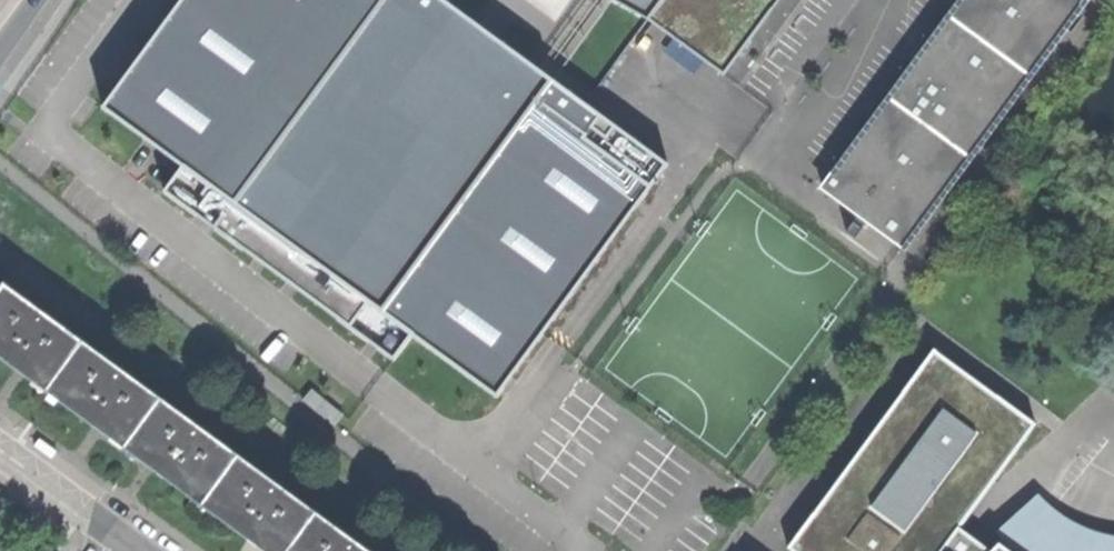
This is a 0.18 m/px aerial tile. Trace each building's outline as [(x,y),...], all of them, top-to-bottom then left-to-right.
[(105,105),(185,164),(166,190),(393,357),(412,331),(494,393),(662,168),(436,0),(184,0),(105,105)] [(646,20),(722,75),(778,0),(612,0),(646,20)] [(822,184),(904,246),(1086,0),(959,0),(834,168),(822,184)] [(361,545),(348,535),(284,488),(270,478),(206,431),(193,422),(129,375),(115,365),(51,318),(37,308),(5,284),(2,287),(0,290),(0,356),(16,368),(33,381),(32,382),(59,402),(60,401),(78,413),(94,425),(110,437),(109,438),(137,459),(138,457),(141,460),(155,470),(171,482),(189,494),(187,496),(214,516),(216,514),(233,527),(249,539),(266,550),(370,550),(361,545)] [(790,549),(793,550),(991,550),(974,538),(958,527),(1034,422),(935,351),(790,549)] [(312,389),(303,400),(334,425),(343,415),(312,389)] [(1040,490),(999,529),(1018,550),(1020,550),(1113,550),(1113,533),(1112,533),(1094,527),(1074,517),(1057,505),(1040,490)] [(1001,542),(992,550),(1014,550),(1001,542)]
